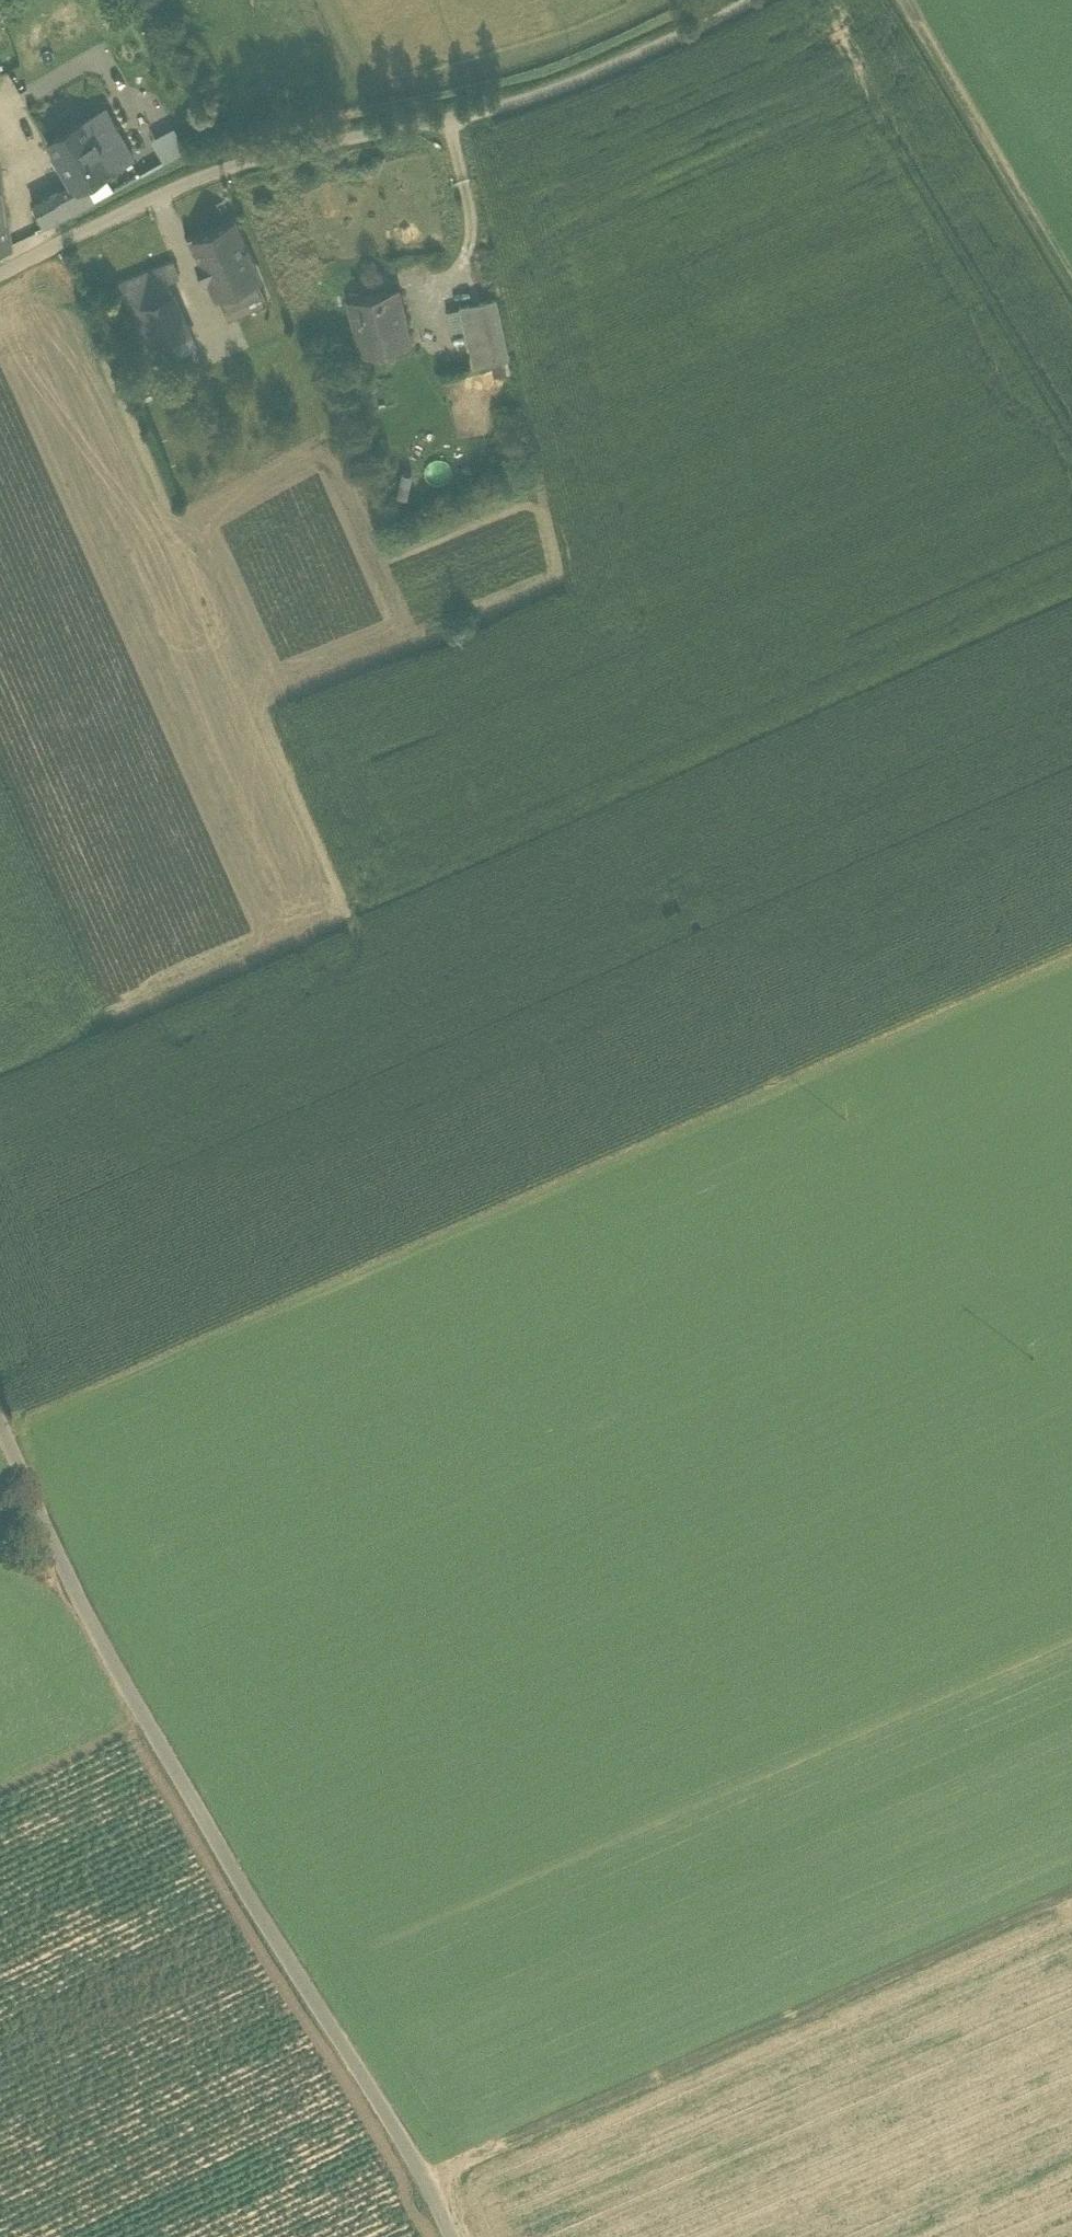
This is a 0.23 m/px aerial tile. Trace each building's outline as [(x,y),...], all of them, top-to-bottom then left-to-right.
[(105,174),(134,157),(106,108),(47,142),(71,184),(75,191),(78,189),(86,185),(105,174)] [(174,127),(152,139),(165,163),(188,150),(174,127)] [(105,174),(86,185),(95,201),(114,190),(105,174)] [(88,205),(78,189),(75,191),(71,184),(32,203),(43,227),(74,213),(88,205)] [(78,189),(88,205),(95,201),(86,185),(78,189)] [(9,243),(0,186),(0,245),(9,243)] [(218,298),(258,280),(234,224),(194,241),(202,261),(210,280),(218,298)] [(210,280),(202,261),(197,264),(205,283),(210,280)] [(122,286),(154,362),(195,345),(169,282),(179,278),(173,265),(122,286)] [(267,301),(258,280),(218,298),(227,318),(267,301)] [(348,302),(356,336),(407,324),(399,290),(348,302)] [(496,300),(460,308),(460,310),(465,331),(468,346),(471,346),(476,368),(508,360),(496,300)] [(465,331),(460,310),(447,313),(452,334),(465,331)] [(411,344),(407,324),(356,336),(360,356),(411,344)] [(20,1524),(25,1535),(33,1531),(28,1521),(20,1524)]
